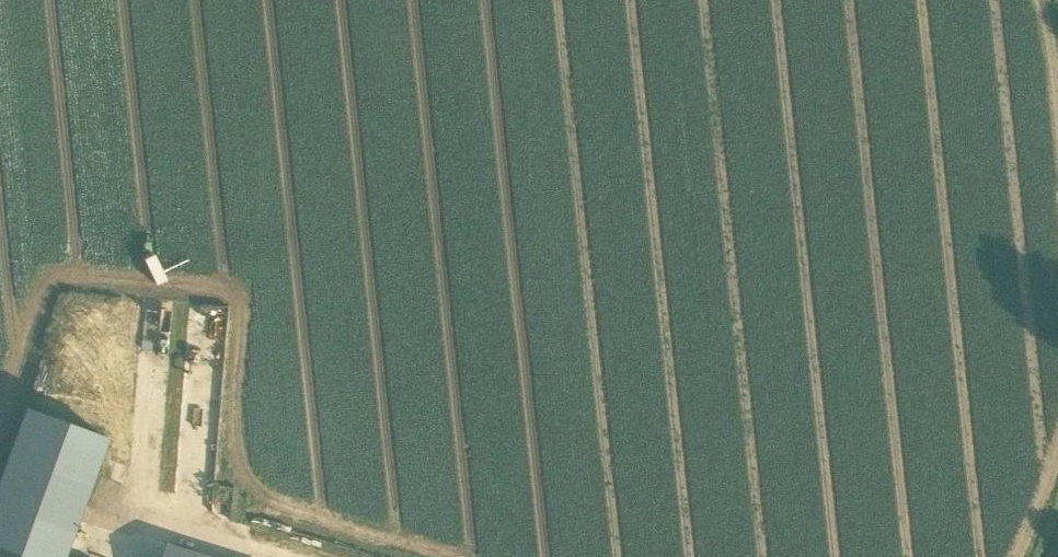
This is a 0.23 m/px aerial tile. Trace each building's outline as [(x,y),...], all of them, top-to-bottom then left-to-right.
[(77,524),(0,495),(0,556),(65,556),(77,524)] [(165,548),(162,556),(195,556),(165,548)]
